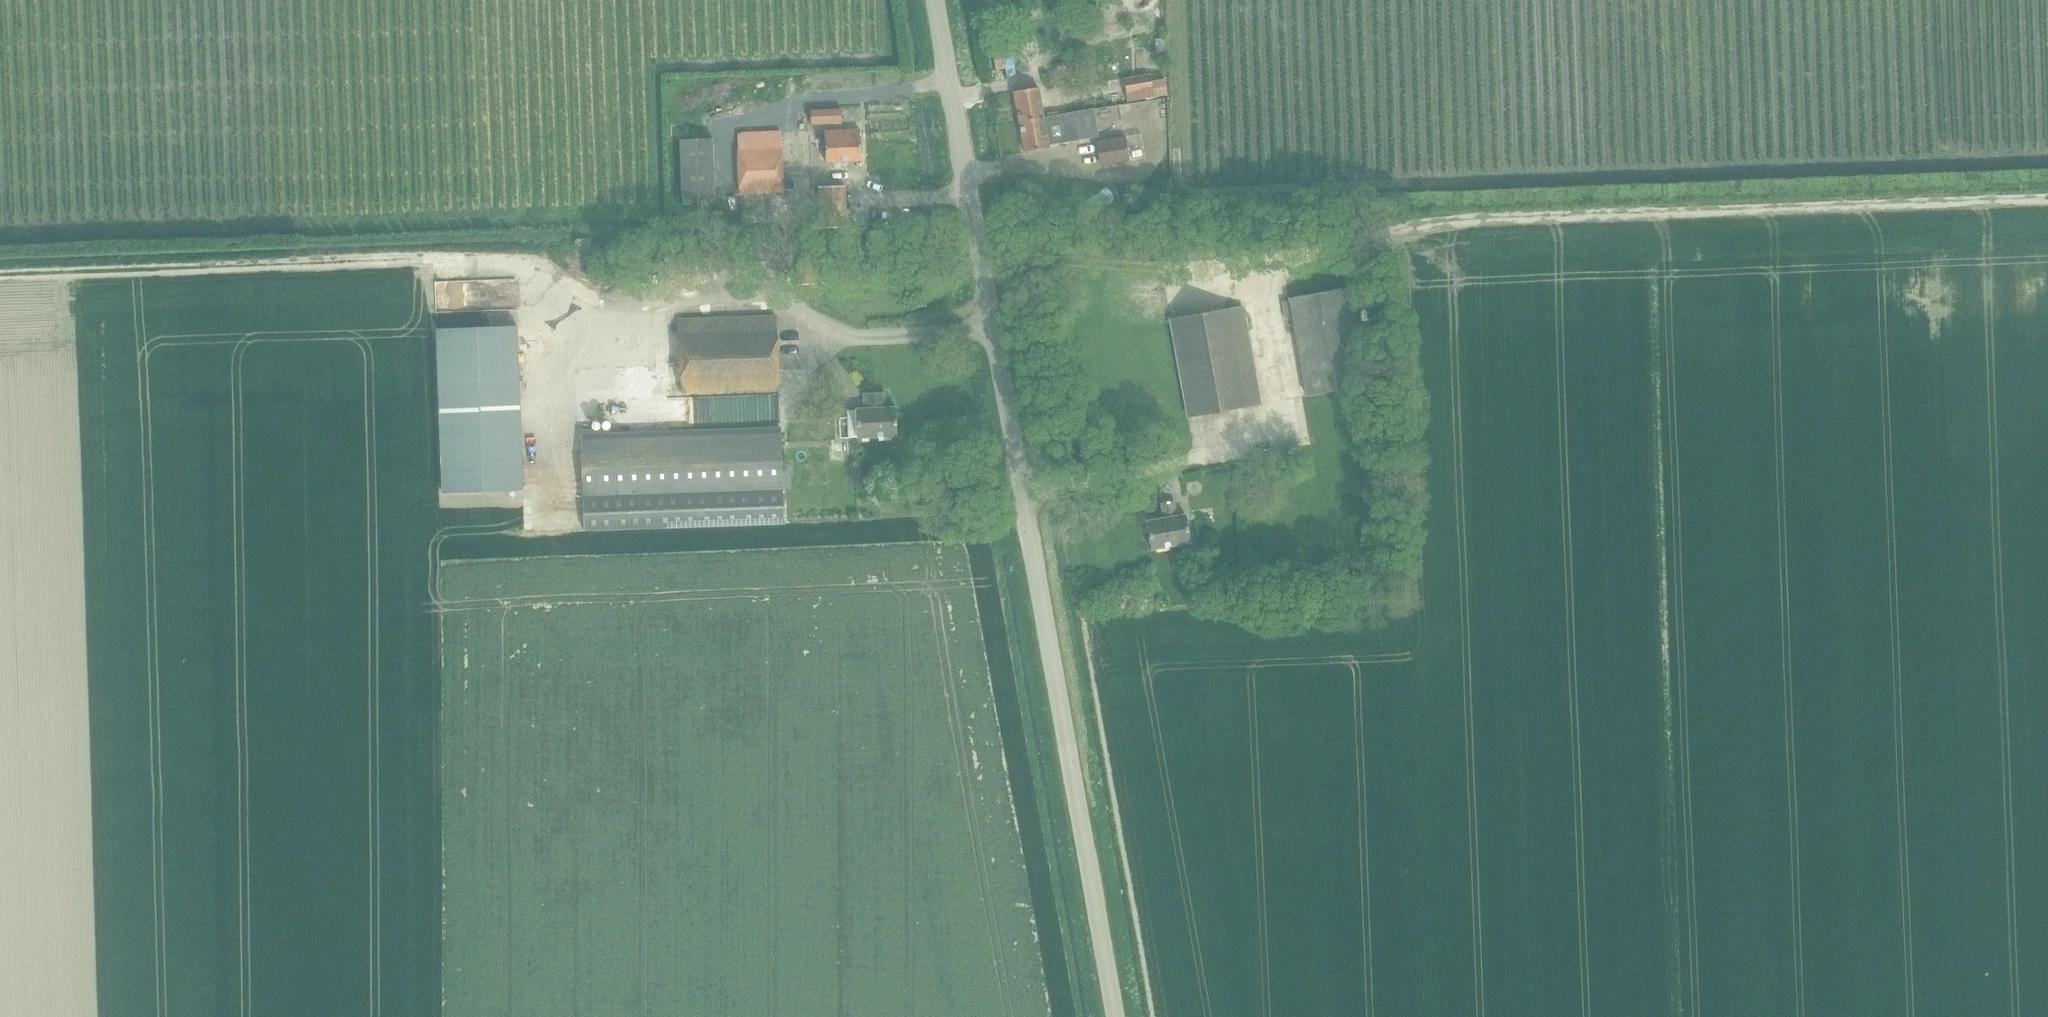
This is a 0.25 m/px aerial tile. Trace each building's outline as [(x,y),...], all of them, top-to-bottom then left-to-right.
[(1038,86),(1013,90),(1013,91),(1018,121),(1043,117),(1038,86)] [(1069,100),(1055,102),(1057,114),(1057,115),(1071,113),(1069,100)] [(839,108),(806,109),(807,122),(839,121),(839,108)] [(1156,139),(1166,137),(1160,108),(1150,110),(1156,139)] [(1043,117),(1018,121),(1023,152),(1048,148),(1047,143),(1097,135),(1093,109),(1071,113),(1057,115),(1057,114),(1043,117)] [(859,130),(825,132),(826,161),(860,160),(859,130)] [(739,192),(782,191),(780,132),(737,133),(739,192)] [(1096,142),(1100,165),(1126,160),(1121,137),(1096,142)] [(678,194),(713,193),(712,138),(676,139),(678,194)] [(820,228),(846,228),(844,185),(818,186),(820,228)] [(1294,318),(1307,395),(1365,385),(1348,288),(1290,298),(1291,302),(1294,318)] [(1294,318),(1291,302),(1283,303),(1286,320),(1294,318)] [(1242,306),(1170,319),(1187,415),(1259,403),(1242,306)] [(774,318),(677,321),(679,394),(776,391),(774,318)] [(436,331),(439,492),(519,490),(516,329),(436,331)] [(895,408),(884,408),(884,392),(864,393),(864,408),(854,408),(854,436),(895,436),(895,408)] [(778,428),(579,433),(582,528),(780,523),(778,428)] [(1160,516),(1144,519),(1150,548),(1189,540),(1184,511),(1173,513),(1173,498),(1159,500),(1160,516)]
